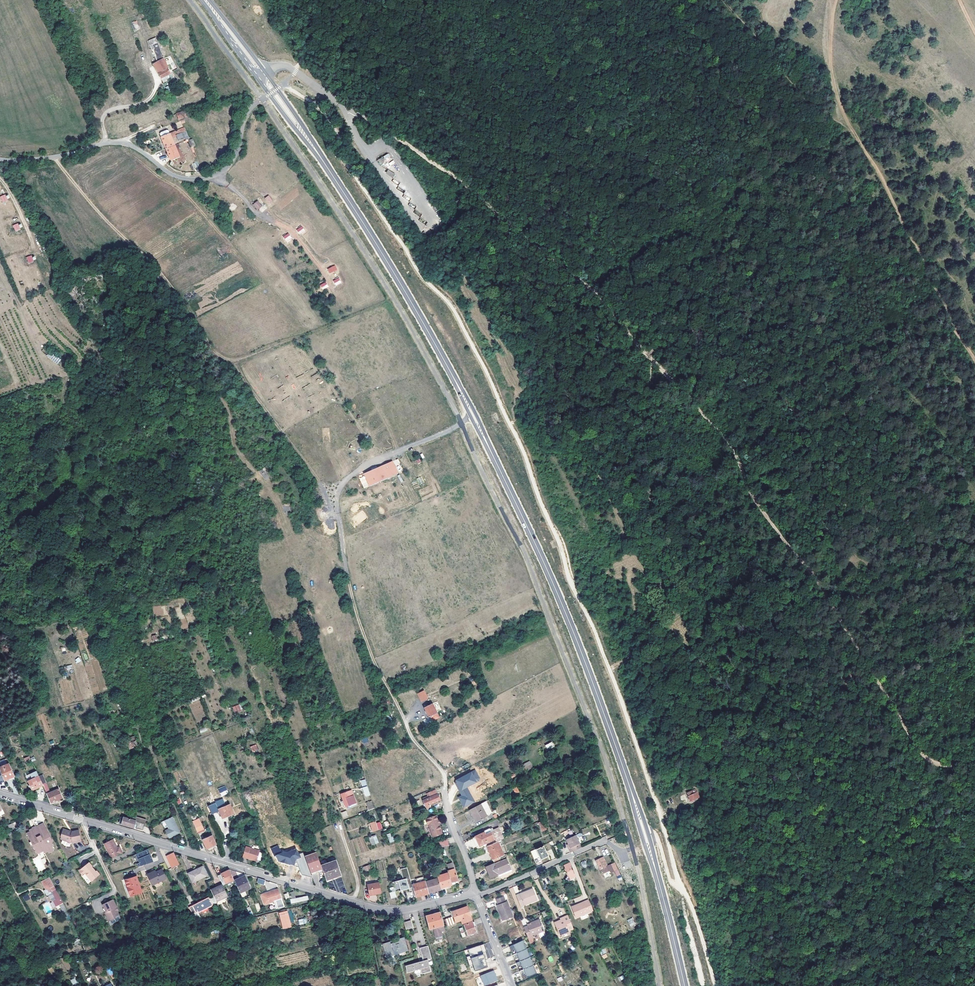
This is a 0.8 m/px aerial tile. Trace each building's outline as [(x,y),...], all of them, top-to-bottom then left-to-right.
[(134,32),(140,29),(136,20),(130,23),(134,32)] [(169,74),(163,60),(164,59),(159,50),(153,53),(157,62),(152,65),(160,79),(169,74)] [(183,110),(176,113),(178,120),(186,117),(183,110)] [(184,132),(177,135),(180,141),(187,138),(184,132)] [(166,149),(176,145),(171,133),(161,137),(166,149)] [(176,145),(166,149),(170,160),(180,157),(176,145)] [(388,169),(386,173),(393,178),(395,174),(388,169)] [(269,204),(273,201),(268,195),(264,198),(269,204)] [(252,205),(257,210),(262,206),(257,200),(252,205)] [(302,226),(296,229),(299,235),(305,231),(302,226)] [(283,236),(286,241),(292,238),(288,233),(283,236)] [(26,257),(28,263),(34,261),(31,255),(26,257)] [(330,274),(337,269),(335,265),(327,269),(330,274)] [(333,280),(336,285),(342,282),(339,277),(333,280)] [(326,282),(320,285),(322,290),(328,287),(326,282)] [(51,351),(47,355),(56,365),(61,360),(51,351)] [(145,435),(151,433),(147,424),(142,426),(145,435)] [(178,439),(181,445),(189,442),(186,436),(178,439)] [(390,462),(381,466),(386,479),(396,476),(390,462)] [(386,479),(381,466),(364,473),(369,487),(386,479)] [(686,623),(683,617),(671,623),(674,629),(686,623)] [(425,691),(418,694),(422,703),(429,699),(425,691)] [(194,717),(204,713),(199,700),(189,703),(194,717)] [(235,714),(242,711),(239,704),(232,707),(235,714)] [(424,708),(429,717),(430,717),(432,721),(439,718),(437,713),(432,704),(424,708)] [(126,739),(130,748),(138,745),(134,736),(126,739)] [(547,750),(555,747),(553,742),(545,745),(547,750)] [(4,780),(14,775),(6,756),(0,758),(0,765),(1,766),(0,766),(0,770),(4,780)] [(526,771),(533,767),(530,760),(523,764),(526,771)] [(686,770),(688,775),(693,774),(689,765),(684,767),(685,770),(686,770)] [(456,780),(455,783),(462,795),(458,797),(464,809),(475,803),(467,788),(479,781),(479,778),(475,769),(456,780)] [(31,778),(28,780),(32,790),(42,786),(41,784),(35,770),(29,773),(31,778)] [(689,787),(697,784),(695,779),(686,783),(687,783),(689,787)] [(41,784),(42,786),(50,803),(62,798),(58,789),(48,793),(47,792),(49,791),(45,782),(41,784)] [(226,786),(218,788),(221,796),(228,794),(226,786)] [(430,807),(429,805),(440,800),(435,790),(428,793),(430,797),(422,800),(426,808),(430,807)] [(693,799),(699,797),(695,790),(687,793),(691,802),(694,801),(693,799)] [(346,808),(356,804),(351,791),(345,792),(341,795),(346,808)] [(208,806),(211,814),(220,811),(219,809),(226,807),(222,799),(215,802),(216,804),(208,806)] [(368,810),(374,808),(372,801),(366,803),(368,810)] [(477,821),(492,814),(485,801),(469,810),(473,818),(475,817),(477,821)] [(223,818),(234,814),(230,805),(226,807),(219,809),(220,811),(223,818)] [(440,822),(439,819),(437,814),(428,817),(430,823),(433,836),(443,833),(440,822)] [(169,829),(165,830),(169,838),(180,832),(172,816),(164,820),(169,829)] [(124,823),(124,824),(138,828),(139,823),(123,818),(122,822),(124,823)] [(192,820),(197,831),(203,829),(198,818),(192,820)] [(538,823),(542,831),(547,829),(543,821),(538,823)] [(4,834),(15,828),(13,822),(1,828),(4,834)] [(32,829),(29,830),(30,832),(26,834),(36,853),(43,849),(44,851),(47,850),(48,852),(53,849),(51,845),(52,845),(51,841),(52,840),(44,823),(37,827),(36,825),(32,827),(32,829)] [(491,831),(495,839),(496,842),(498,841),(501,840),(503,839),(498,828),(491,831)] [(74,843),(74,844),(83,842),(80,831),(73,832),(73,833),(63,829),(61,836),(60,837),(62,840),(72,843),(74,843)] [(495,839),(491,831),(490,829),(475,837),(479,846),(480,846),(495,839)] [(202,838),(207,849),(216,845),(211,834),(202,838)] [(376,834),(369,837),(372,845),(379,843),(376,834)] [(475,847),(479,846),(475,837),(471,839),(475,847)] [(571,852),(582,847),(578,837),(568,842),(569,845),(571,848),(569,849),(571,852)] [(119,847),(117,848),(112,839),(104,843),(111,858),(122,852),(119,847)] [(437,848),(446,846),(444,839),(438,841),(435,842),(437,848)] [(498,841),(496,842),(487,846),(493,860),(500,857),(504,855),(498,841)] [(302,874),(312,877),(311,874),(304,856),(303,853),(299,854),(296,849),(286,853),(283,852),(282,852),(278,846),(271,848),(275,856),(276,856),(278,862),(299,867),(302,874)] [(541,859),(549,856),(545,846),(537,849),(541,859)] [(243,857),(256,861),(259,851),(246,847),(243,857)] [(149,855),(150,854),(148,849),(136,854),(140,862),(138,863),(139,867),(154,862),(152,858),(151,858),(149,855)] [(38,872),(45,869),(41,858),(44,857),(43,852),(38,854),(39,856),(33,858),(38,872)] [(166,856),(172,868),(180,865),(174,852),(166,856)] [(316,852),(304,856),(311,874),(316,873),(315,870),(317,870),(318,872),(323,871),(321,866),(319,861),(316,852)] [(491,876),(492,877),(499,874),(498,872),(511,867),(507,859),(505,860),(502,861),(500,857),(493,860),(494,863),(486,867),(490,876),(491,876)] [(600,869),(607,866),(603,857),(596,860),(600,869)] [(81,868),(85,873),(88,870),(94,879),(102,872),(99,868),(98,869),(95,864),(92,860),(86,866),(85,865),(81,868)] [(326,880),(341,875),(338,866),(336,860),(321,866),(323,871),(326,880)] [(611,865),(615,873),(619,871),(615,863),(611,865)] [(451,864),(446,866),(448,872),(447,873),(447,874),(452,885),(452,886),(456,885),(455,881),(457,881),(451,864)] [(570,867),(569,864),(563,867),(564,869),(563,871),(565,877),(566,877),(566,881),(571,883),(577,880),(573,871),(572,872),(570,867)] [(188,874),(192,882),(207,876),(203,867),(188,874)] [(407,868),(401,870),(404,880),(410,878),(407,868)] [(156,872),(147,876),(152,885),(166,878),(162,869),(156,872)] [(223,885),(223,886),(225,885),(224,884),(233,881),(229,871),(218,875),(223,885)] [(447,874),(437,877),(437,878),(440,888),(441,890),(445,889),(445,888),(452,885),(447,874)] [(240,893),(245,891),(251,888),(251,887),(245,876),(234,881),(240,893)] [(51,891),(56,889),(49,877),(41,882),(45,891),(48,889),(49,892),(51,891)] [(129,889),(132,896),(142,892),(135,877),(125,881),(129,889)] [(412,886),(410,878),(404,880),(392,882),(395,893),(413,888),(412,886)] [(425,882),(429,894),(436,892),(436,890),(440,888),(437,878),(425,882)] [(367,885),(369,895),(381,892),(379,882),(367,885)] [(429,894),(425,882),(412,886),(413,888),(415,897),(428,893),(428,895),(429,894)] [(223,886),(223,885),(211,890),(217,902),(228,896),(223,886)] [(517,886),(509,888),(511,895),(519,892),(517,886)] [(510,888),(522,918),(527,916),(523,907),(520,908),(512,887),(510,888)] [(525,893),(524,891),(516,894),(520,906),(536,899),(532,888),(528,889),(529,891),(525,893)] [(61,899),(56,889),(51,891),(63,912),(66,911),(61,899)] [(262,896),(265,904),(282,898),(278,889),(264,894),(264,895),(262,896)] [(290,896),(291,898),(292,899),(289,899),(289,903),(290,903),(291,903),(302,901),(308,900),(307,896),(302,897),(301,897),(295,898),(294,892),(290,893),(290,896)] [(195,912),(197,915),(199,914),(199,915),(215,907),(209,896),(204,899),(203,898),(198,901),(198,902),(189,907),(193,914),(195,912)] [(497,905),(503,921),(513,917),(507,901),(506,902),(504,896),(497,899),(498,904),(497,905)] [(576,906),(575,904),(571,906),(576,917),(592,909),(587,899),(583,901),(583,903),(576,906)] [(116,908),(117,908),(113,900),(103,905),(106,912),(105,913),(109,922),(116,919),(116,917),(119,915),(117,912),(116,908)] [(456,922),(461,920),(463,924),(472,921),(467,907),(453,912),(456,922)] [(279,913),(282,923),(289,921),(286,911),(279,913)] [(444,925),(440,913),(426,917),(429,929),(433,928),(444,925)] [(559,930),(560,934),(573,928),(567,915),(562,917),(563,919),(561,920),(557,922),(557,923),(556,927),(558,931),(559,930)] [(447,926),(454,924),(452,917),(445,919),(447,926)] [(630,927),(636,924),(632,917),(627,920),(630,927)] [(535,923),(527,926),(523,928),(527,938),(528,939),(532,937),(531,936),(544,930),(539,919),(535,921),(535,923)] [(411,920),(404,922),(406,929),(413,927),(411,920)] [(474,926),(472,922),(464,925),(467,935),(476,932),(474,926)] [(444,925),(433,928),(435,938),(442,936),(441,932),(445,931),(444,925)] [(467,936),(464,927),(459,929),(462,938),(467,936)] [(408,950),(404,938),(381,945),(381,947),(384,946),(387,955),(384,956),(385,958),(408,951),(408,950)] [(523,940),(509,946),(511,951),(515,949),(516,953),(526,948),(523,940)] [(472,964),(474,970),(487,966),(484,957),(486,956),(484,951),(478,953),(478,951),(482,950),(480,945),(467,949),(469,955),(472,964)] [(430,971),(427,960),(431,959),(428,946),(419,948),(423,961),(405,966),(407,973),(420,969),(421,974),(430,971)] [(516,953),(513,954),(515,959),(518,957),(520,961),(530,957),(526,948),(516,953)] [(520,961),(516,962),(518,967),(522,965),(523,969),(533,965),(530,957),(520,961)] [(523,969),(520,970),(522,975),(525,974),(527,977),(537,973),(533,965),(523,969)] [(581,976),(582,978),(585,977),(579,965),(578,966),(579,967),(574,970),(578,977),(581,976)] [(493,970),(481,976),(485,985),(498,980),(493,970)]
